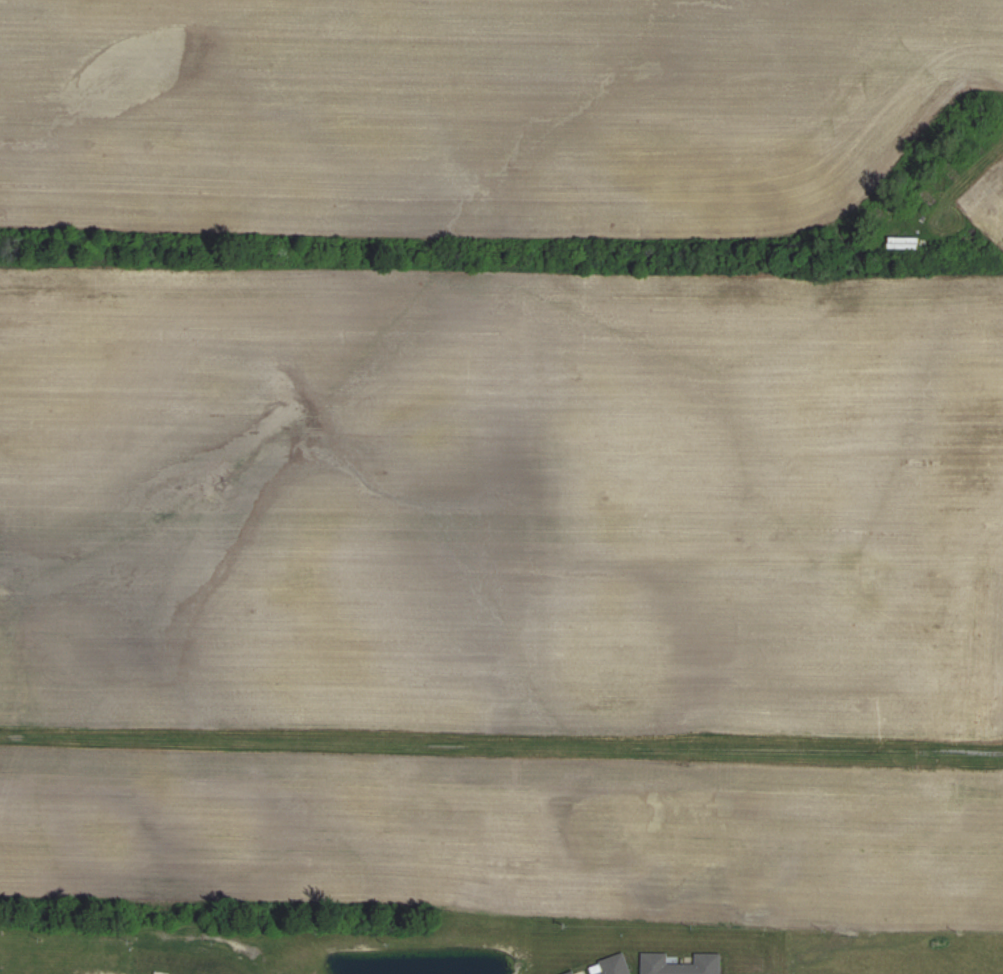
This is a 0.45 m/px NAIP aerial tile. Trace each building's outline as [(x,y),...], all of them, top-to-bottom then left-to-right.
[(921,248),(921,235),(890,235),(890,248),(921,248)] [(626,953),(591,964),(594,973),(633,973),(626,953)] [(722,953),(696,953),(696,963),(669,963),(669,953),(643,953),(643,973),(722,973),(722,953)]
